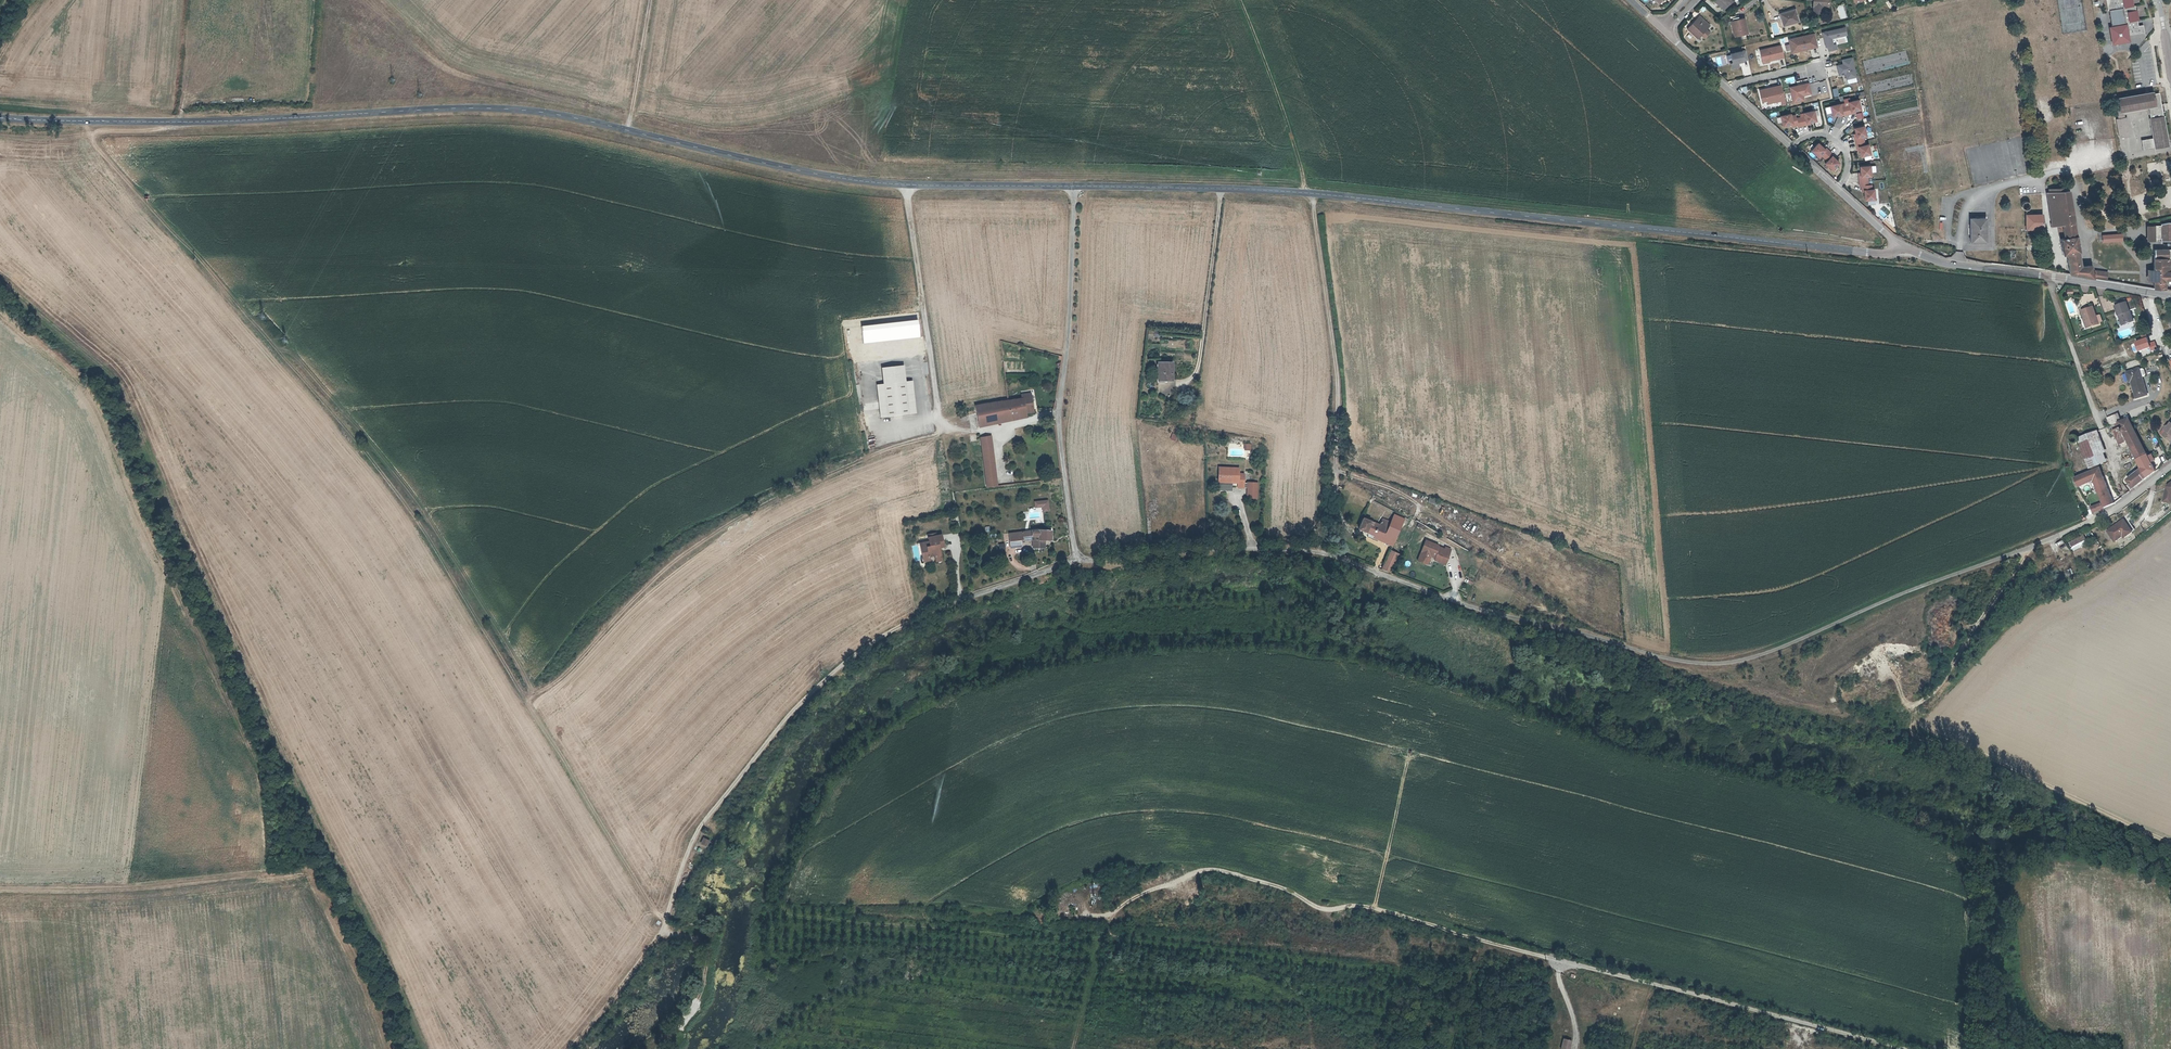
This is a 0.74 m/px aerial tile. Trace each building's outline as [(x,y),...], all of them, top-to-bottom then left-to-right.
[(1730,5),(1724,0),(1718,0),(1717,1),(1726,9),(1730,5)] [(1821,12),(1821,6),(1826,6),(1831,7),(1831,0),(1816,0),(1816,1),(1816,6),(1816,12),(1821,12)] [(2107,1),(2109,11),(2111,11),(2113,29),(2128,26),(2129,32),(2130,36),(2147,34),(2145,26),(2141,27),(2138,27),(2137,21),(2140,20),(2144,20),(2142,9),(2137,10),(2135,11),(2134,5),(2133,0),(2113,0),(2107,1)] [(1786,25),(1801,21),(1798,9),(1783,13),(1786,25)] [(1700,38),(1709,29),(1705,25),(1709,22),(1702,16),(1690,28),(1700,38)] [(1736,35),(1749,32),(1746,19),(1733,21),(1736,35)] [(2114,46),(2131,43),(2130,36),(2129,32),(2128,26),(2113,29),(2111,29),(2114,46)] [(1845,27),(1822,33),(1825,47),(1827,47),(1828,52),(1838,49),(1836,44),(1833,44),(1832,39),(1847,35),(1845,27)] [(1815,33),(1788,39),(1792,54),(1818,48),(1815,33)] [(1781,45),(1760,50),(1763,64),(1770,62),(1770,61),(1784,58),(1781,45)] [(1746,49),(1730,53),(1733,63),(1730,63),(1732,69),(1740,67),(1739,63),(1748,61),(1746,49)] [(1857,78),(1852,58),(1842,60),(1843,64),(1837,66),(1839,76),(1845,75),(1846,80),(1857,78)] [(1808,82),(1789,87),(1793,103),(1805,100),(1804,96),(1811,94),(1808,82)] [(1781,85),(1759,89),(1762,102),(1767,101),(1767,104),(1781,101),(1782,105),(1785,104),(1781,85)] [(2146,108),(2147,114),(2152,138),(2153,149),(2170,146),(2159,94),(2154,94),(2153,92),(2117,98),(2119,111),(2119,112),(2122,112),(2145,108),(2146,108)] [(1844,103),(1830,106),(1833,117),(1837,116),(1838,117),(1856,113),(1855,111),(1862,110),(1859,99),(1851,101),(1850,98),(1843,99),(1844,103)] [(2122,114),(2145,111),(2146,114),(2147,114),(2146,108),(2145,108),(2122,112),(2119,112),(2119,111),(2117,112),(2118,118),(2116,119),(2119,138),(2128,136),(2125,118),(2123,119),(2122,114)] [(1792,113),(1780,115),(1782,127),(1791,125),(1791,127),(1797,126),(1798,127),(1811,124),(1810,122),(1817,121),(1815,110),(1800,113),(1800,117),(1797,117),(1796,114),(1792,115),(1792,113)] [(1867,136),(1865,125),(1854,127),(1855,133),(1853,134),(1857,152),(1859,151),(1861,157),(1871,155),(1869,144),(1866,145),(1864,136),(1867,136)] [(2140,140),(2142,151),(2153,149),(2152,138),(2140,140)] [(1841,163),(1819,143),(1811,151),(1819,159),(1821,155),(1827,161),(1825,164),(1834,171),(1841,163)] [(1871,165),(1860,166),(1860,172),(1858,172),(1859,187),(1861,187),(1861,193),(1864,192),(1864,201),(1876,200),(1875,189),(1873,189),(1872,184),(1869,185),(1868,177),(1872,177),(1871,165)] [(2047,191),(2046,192),(2048,200),(2058,199),(2062,225),(2057,226),(2060,238),(2063,254),(2067,254),(2071,274),(2107,280),(2108,272),(2093,270),(2092,265),(2081,266),(2079,252),(2079,251),(2076,235),(2069,190),(2064,190),(2051,191),(2047,191)] [(2058,199),(2048,200),(2051,222),(2056,221),(2057,226),(2062,225),(2058,199)] [(2025,217),(2026,229),(2043,229),(2042,214),(2025,215),(2025,217)] [(1970,242),(1986,242),(1985,221),(1970,222),(1970,242)] [(2170,223),(2169,223),(2168,223),(2161,225),(2161,226),(2155,227),(2155,236),(2154,237),(2153,237),(2152,238),(2152,239),(2153,240),(2153,241),(2154,241),(2155,242),(2156,241),(2157,240),(2157,239),(2157,238),(2161,238),(2161,241),(2170,241),(2170,223)] [(2155,280),(2155,287),(2165,289),(2165,280),(2170,280),(2170,255),(2169,255),(2169,254),(2169,249),(2155,249),(2155,269),(2155,280)] [(2121,314),(2124,324),(2133,321),(2127,302),(2126,303),(2117,306),(2116,306),(2119,315),(2121,314)] [(2085,319),(2088,328),(2098,324),(2098,323),(2096,317),(2092,307),(2082,311),(2084,319),(2085,319)] [(2146,338),(2134,342),(2137,351),(2150,347),(2148,343),(2146,338)] [(2154,341),(2148,343),(2150,347),(2151,350),(2157,348),(2154,341)] [(1158,381),(1173,382),(1173,364),(1158,364),(1158,381)] [(878,368),(880,384),(903,382),(901,366),(878,368)] [(2131,383),(2133,382),(2142,380),(2139,368),(2126,372),(2129,381),(2131,380),(2131,383)] [(2147,394),(2142,380),(2133,382),(2131,383),(2136,397),(2147,394)] [(910,381),(903,382),(906,406),(913,406),(910,381)] [(903,382),(880,384),(884,417),(914,414),(913,406),(906,406),(903,382)] [(880,384),(873,385),(878,418),(884,417),(880,384)] [(981,424),(1034,414),(1030,393),(1021,395),(1022,400),(978,409),(981,424)] [(2109,418),(2112,426),(2122,422),(2120,414),(2109,418)] [(2106,428),(2105,429),(2107,433),(2114,431),(2122,428),(2129,441),(2139,460),(2149,455),(2139,437),(2130,419),(2122,422),(2112,426),(2106,428)] [(2114,431),(2121,444),(2129,441),(2122,428),(2114,431)] [(2080,444),(2088,462),(2098,457),(2101,464),(2107,461),(2103,453),(2106,452),(2097,432),(2080,438),(2080,444)] [(981,436),(987,486),(998,485),(991,435),(981,436)] [(2080,441),(2079,438),(2079,437),(2076,435),(2074,435),(2073,436),(2071,437),(2070,439),(2070,441),(2071,443),(2072,444),(2074,445),(2076,445),(2078,444),(2079,442),(2080,441)] [(2151,459),(2141,464),(2140,464),(2143,469),(2128,480),(2135,488),(2157,471),(2153,463),(2156,461),(2153,455),(2150,457),(2151,459)] [(2151,459),(2150,457),(2149,455),(2139,460),(2141,464),(2151,459)] [(2098,457),(2088,462),(2091,469),(2101,464),(2098,457)] [(1240,467),(1218,466),(1217,491),(1233,491),(1233,487),(1243,488),(1244,474),(1239,474),(1240,467)] [(2094,481),(2094,480),(2104,476),(2101,467),(2091,471),(2075,478),(2079,487),(2094,481)] [(2100,495),(2110,491),(2104,476),(2094,480),(2094,481),(2100,495)] [(1258,499),(1258,483),(1247,483),(1247,499),(1258,499)] [(2115,503),(2110,491),(2100,495),(2103,502),(2092,507),(2094,512),(2115,503)] [(1048,500),(1034,501),(1035,507),(1042,506),(1042,512),(1049,511),(1048,500)] [(1383,520),(1380,526),(1365,520),(1360,529),(1393,545),(1404,524),(1407,525),(1410,520),(1406,518),(1405,520),(1395,516),(1391,523),(1383,520)] [(2126,518),(2135,531),(2138,529),(2129,516),(2126,518)] [(2125,535),(2127,537),(2135,531),(2126,518),(2110,530),(2118,540),(2125,535)] [(1419,521),(1416,526),(1422,530),(1425,525),(1419,521)] [(1032,529),(1009,532),(1011,548),(1021,547),(1021,541),(1031,541),(1032,548),(1045,548),(1046,540),(1052,540),(1052,530),(1045,529),(1032,529)] [(941,534),(927,537),(928,541),(919,543),(923,562),(929,561),(929,557),(934,556),(936,562),(943,561),(940,550),(944,549),(941,534)] [(2070,544),(2072,547),(2083,541),(2081,537),(2070,544)] [(1425,539),(1417,561),(1431,567),(1434,561),(1445,566),(1452,549),(1425,539)] [(913,554),(920,552),(918,544),(912,545),(913,554)] [(1400,555),(1390,550),(1381,569),(1390,573),(1400,555)] [(700,843),(707,847),(710,840),(704,837),(700,843)] [(1569,1042),(1561,1040),(1558,1048),(1568,1048),(1569,1042)]
